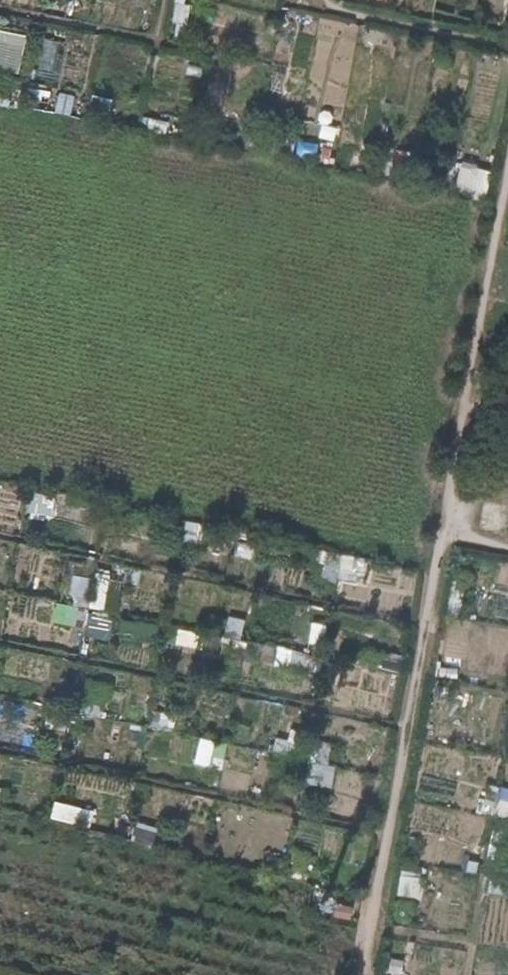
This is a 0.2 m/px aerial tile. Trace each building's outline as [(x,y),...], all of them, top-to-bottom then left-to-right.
[(17,73),(23,45),(0,40),(0,69),(17,73)] [(484,201),(491,171),(461,165),(454,195),(484,201)] [(325,788),(333,745),(312,741),(303,784),(325,788)]
